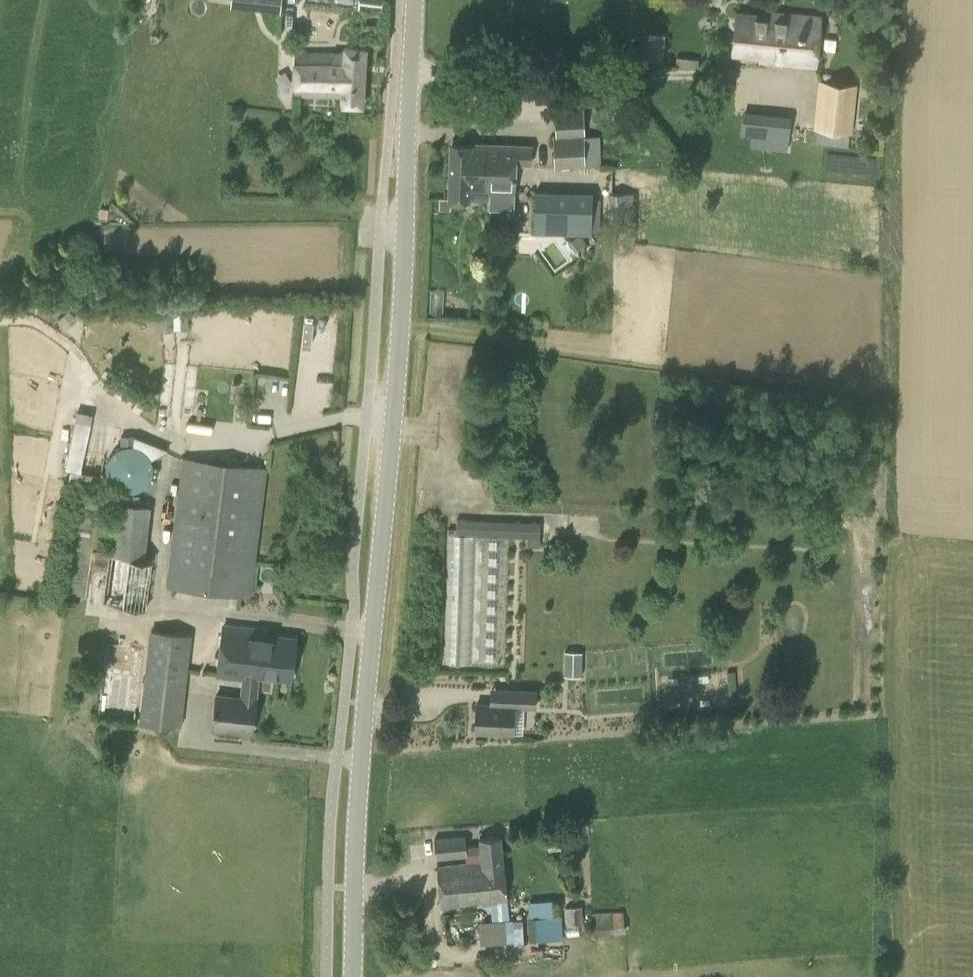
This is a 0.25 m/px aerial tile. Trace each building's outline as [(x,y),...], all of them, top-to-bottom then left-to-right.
[(230,5),(280,11),(282,0),(231,0),(230,5)] [(738,14),(734,52),(762,55),(761,59),(813,65),(818,19),(766,13),(766,15),(738,14)] [(645,46),(645,61),(663,62),(664,47),(645,46)] [(344,47),(344,54),(294,52),(293,95),(342,97),(342,104),(363,105),(365,48),(344,47)] [(851,131),(856,85),(818,81),(813,127),(817,127),(816,144),(846,147),(848,131),(851,131)] [(751,135),(750,146),(787,150),(790,116),(754,112),(753,120),(744,119),(743,134),(751,135)] [(598,135),(583,132),(582,113),(555,113),(556,134),(553,134),(553,167),(599,166),(598,135)] [(515,200),(515,165),(531,165),(532,145),(451,144),(450,198),(515,200)] [(537,191),(535,234),(592,235),(593,193),(537,191)] [(610,192),(609,220),(633,221),(634,193),(610,192)] [(188,312),(174,312),(174,329),(189,329),(188,312)] [(173,315),(159,315),(160,331),(174,331),(173,315)] [(134,388),(127,397),(135,403),(142,395),(144,391),(137,385),(134,388)] [(82,469),(95,411),(79,408),(66,466),(82,469)] [(134,434),(120,435),(121,448),(123,447),(125,446),(128,446),(130,446),(133,446),(135,446),(134,434)] [(167,586),(251,596),(267,467),(183,457),(167,586)] [(154,561),(146,560),(151,506),(114,502),(103,603),(148,608),(154,561)] [(540,522),(457,519),(456,534),(540,537),(540,522)] [(245,676),(244,684),(257,686),(258,677),(259,678),(260,674),(286,677),(290,635),(264,632),(264,629),(223,624),(218,673),(245,676)] [(141,723),(181,727),(192,635),(152,630),(141,723)] [(98,718),(134,722),(143,647),(107,643),(98,718)] [(564,651),(564,675),(582,676),(582,651),(564,651)] [(256,698),(257,686),(244,684),(242,697),(216,694),(213,727),(253,731),(256,698)] [(513,733),(515,705),(536,706),(537,689),(491,687),(490,704),(477,704),(476,731),(513,733)] [(436,856),(467,854),(466,846),(465,835),(434,838),(436,856)] [(465,901),(490,899),(492,921),(478,922),(480,945),(507,942),(505,919),(509,919),(502,836),(478,838),(479,845),(466,846),(467,854),(467,863),(438,866),(442,905),(465,903),(465,901)] [(583,922),(582,904),(567,905),(568,923),(583,922)] [(626,929),(625,909),(589,910),(590,931),(626,929)] [(560,915),(527,918),(529,941),(562,938),(562,937),(560,915)]
